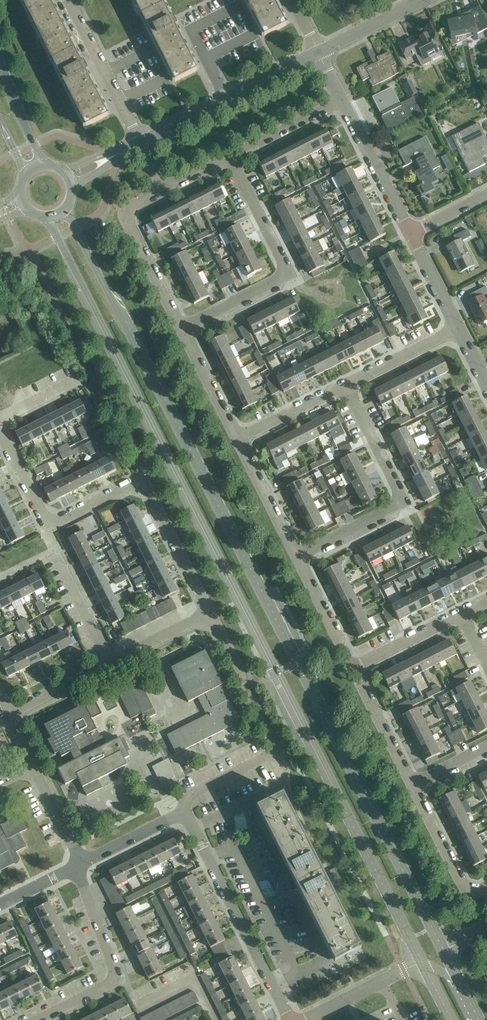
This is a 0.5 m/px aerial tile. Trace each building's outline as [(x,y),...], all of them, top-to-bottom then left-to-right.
[(85,127),(107,116),(48,0),(21,0),(85,127)] [(174,82),(196,71),(160,0),(133,0),(174,82)] [(264,37),(286,26),(272,0),(245,0),(264,37)] [(451,38),(476,33),(476,35),(486,29),(486,21),(480,6),(453,20),(448,21),(451,38)] [(398,45),(406,60),(420,53),(424,62),(430,59),(430,57),(442,51),(444,55),(444,54),(433,32),(427,35),(426,34),(419,37),(421,40),(415,43),(413,38),(398,45)] [(395,75),(399,73),(396,67),(395,68),(394,66),(396,65),(390,52),(376,58),(378,62),(368,67),(366,63),(356,68),(363,82),(369,78),(370,80),(369,81),(372,87),(395,76),(395,75)] [(224,67),(229,79),(240,75),(235,62),(224,67)] [(403,84),(411,100),(419,96),(411,81),(403,84)] [(392,88),(372,98),(380,114),(381,114),(382,116),(381,117),(382,119),(384,120),(383,122),(385,122),(385,125),(387,125),(386,127),(387,129),(390,128),(392,130),(415,118),(422,115),(414,98),(411,100),(401,105),(400,104),(392,88)] [(469,173),(485,165),(482,158),(486,155),(486,142),(478,124),(451,137),(469,173)] [(325,129),(314,135),(321,149),(333,143),(325,129),(324,129),(325,129)] [(314,135),(303,140),(310,155),(321,149),(314,135)] [(440,167),(429,145),(425,138),(399,151),(407,166),(417,161),(421,170),(415,173),(421,186),(417,188),(422,197),(435,190),(432,185),(438,182),(432,171),(440,167)] [(303,140),(292,146),(299,160),(310,155),(303,140)] [(292,146),(281,152),(288,166),(299,160),(292,146)] [(281,152),(270,157),(277,172),(288,166),(281,152)] [(446,154),(441,157),(444,164),(450,161),(446,154)] [(277,172),(270,157),(259,163),(259,162),(258,163),(266,178),(277,172)] [(344,167),(341,160),(330,166),(331,168),(333,173),(344,167)] [(336,176),(342,187),(357,180),(351,169),(352,169),(351,168),(336,176)] [(345,192),(348,198),(362,191),(357,180),(342,187),(333,192),(335,194),(338,195),(340,195),(345,192)] [(217,184),(206,190),(213,204),(219,201),(221,205),(226,202),(224,199),(225,198),(217,183),(217,184)] [(307,191),(312,202),(317,200),(311,188),(307,191)] [(289,195),(287,190),(286,191),(285,189),(274,194),(278,201),(289,195)] [(206,190),(195,195),(202,210),(213,204),(206,190)] [(350,203),(353,209),(368,202),(362,191),(348,198),(343,201),(345,206),(350,203)] [(195,195),(184,201),(191,215),(202,210),(195,195)] [(275,207),(281,218),(295,211),(289,199),(275,207)] [(184,201),(173,206),(180,221),(191,215),(184,201)] [(353,209),(359,220),(373,213),(368,202),(353,209)] [(173,206),(162,212),(169,226),(180,221),(173,206)] [(281,218),(286,229),(301,222),(295,211),(281,218)] [(169,226),(162,212),(151,217),(150,217),(158,232),(169,226)] [(361,225),(364,231),(379,224),(373,213),(359,220),(354,223),(357,228),(361,225)] [(222,221),(223,223),(225,227),(237,222),(233,215),(222,221)] [(286,229),(292,240),(307,233),(301,222),(286,229)] [(379,224),(364,231),(370,243),(385,235),(384,235),(379,224)] [(224,232),(230,244),(244,237),(239,225),(224,232)] [(347,234),(345,235),(342,229),(337,231),(343,242),(349,239),(347,234)] [(462,242),(471,237),(467,230),(454,237),(457,244),(446,249),(458,273),(473,265),(462,242)] [(292,240),(298,251),(312,244),(307,233),(292,240)] [(230,244),(236,255),(250,248),(244,237),(230,244)] [(312,244),(298,251),(303,262),(318,255),(324,252),(318,241),(312,244)] [(181,250),(179,245),(178,243),(167,249),(170,255),(181,250)] [(238,260),(241,266),(256,259),(250,248),(236,255),(230,258),(233,263),(238,260)] [(348,253),(352,259),(362,254),(359,248),(348,253)] [(172,260),(177,271),(192,263),(186,252),(171,259),(171,260),(172,260)] [(379,260),(385,271),(399,264),(394,253),(394,252),(379,260)] [(352,259),(354,265),(365,259),(362,254),(352,259)] [(318,255),(303,262),(309,274),(324,266),(318,255)] [(256,259),(241,266),(247,278),(262,270),(256,259)] [(365,259),(354,265),(358,271),(368,266),(365,259)] [(177,271),(183,282),(197,274),(192,263),(177,271)] [(385,271),(390,282),(405,275),(399,264),(385,271)] [(228,273),(222,276),(228,287),(234,284),(228,273)] [(183,282),(188,293),(203,285),(197,274),(183,282)] [(390,282),(396,293),(410,286),(405,275),(390,282)] [(220,277),(216,279),(221,290),(228,287),(222,276),(220,277)] [(203,285),(188,293),(194,304),(193,304),(194,304),(209,297),(203,285)] [(396,293),(401,304),(416,297),(410,286),(396,293)] [(468,304),(479,326),(483,324),(484,325),(485,324),(486,328),(486,306),(483,297),(486,294),(486,291),(485,287),(470,295),(473,301),(468,304)] [(401,304),(407,315),(422,308),(416,297),(401,304)] [(292,298),(281,304),(288,318),(300,312),(292,298)] [(281,304),(270,309),(277,324),(288,318),(281,304)] [(422,308),(407,315),(413,327),(428,319),(427,319),(422,308)] [(270,309),(259,315),(266,329),(277,324),(270,309)] [(266,329),(259,315),(247,321),(254,335),(266,329)] [(375,328),(365,333),(372,347),(384,342),(383,340),(388,337),(379,319),(372,322),(375,328)] [(385,326),(391,337),(398,334),(392,323),(385,326)] [(246,339),(250,336),(245,325),(238,328),(244,340),(246,339)] [(365,333),(354,338),(361,353),(372,347),(365,333)] [(209,344),(214,355),(229,347),(223,336),(208,343),(208,344),(209,344)] [(354,338),(343,344),(350,359),(361,353),(354,338)] [(343,344),(332,350),(339,364),(350,359),(343,344)] [(214,355),(220,366),(234,358),(229,347),(214,355)] [(332,350),(321,355),(328,370),(339,364),(332,350)] [(321,355),(310,361),(317,375),(328,370),(321,355)] [(441,357),(430,363),(437,378),(448,372),(441,357)] [(220,366),(226,377),(240,369),(234,358),(220,366)] [(261,358),(257,360),(260,367),(265,365),(261,358)] [(294,369),(288,372),(295,387),(306,381),(299,366),(298,367),(295,360),(291,363),(294,369)] [(310,361),(299,366),(306,381),(317,375),(310,361)] [(430,363),(419,369),(426,383),(437,378),(430,363)] [(226,377),(231,388),(246,380),(240,369),(226,377)] [(419,369),(407,374),(415,389),(426,383),(419,369)] [(295,387),(288,372),(276,378),(283,392),(295,387)] [(407,374),(396,380),(404,394),(415,389),(407,374)] [(231,388),(237,399),(251,391),(246,380),(231,388)] [(273,380),(268,383),(266,384),(272,395),(279,392),(273,380)] [(396,380),(385,385),(393,400),(404,394),(396,380)] [(393,400),(385,385),(374,391),(381,406),(393,400)] [(445,394),(446,396),(449,401),(460,395),(457,389),(445,394)] [(251,391),(237,399),(242,410),(242,411),(257,403),(251,391)] [(84,398),(89,409),(94,407),(89,396),(84,398)] [(452,404),(458,415),(472,408),(467,397),(467,396),(452,404)] [(80,401),(69,406),(76,419),(87,414),(80,401)] [(69,406),(58,412),(65,425),(76,419),(69,406)] [(427,412),(424,408),(418,411),(417,409),(413,411),(416,418),(427,412)] [(458,415),(463,426),(478,419),(472,408),(458,415)] [(58,412),(48,417),(54,430),(65,425),(58,412)] [(333,412),(322,418),(329,432),(333,439),(344,434),(333,412)] [(48,417),(37,422),(43,435),(54,430),(48,417)] [(405,423),(402,419),(401,417),(390,423),(393,429),(405,423)] [(322,418),(311,423),(318,438),(329,432),(322,418)] [(463,426),(469,437),(483,430),(478,419),(463,426)] [(37,422),(26,428),(33,441),(43,435),(37,422)] [(311,423),(300,429),(307,443),(318,438),(311,423)] [(77,429),(80,435),(85,432),(82,427),(77,429)] [(33,441),(26,428),(15,433),(22,446),(33,441)] [(391,435),(397,446),(411,439),(405,428),(391,435)] [(300,429),(289,435),(296,449),(307,443),(300,429)] [(475,449),(486,442),(486,437),(483,430),(469,437),(475,449)] [(85,432),(80,435),(83,441),(88,438),(85,432)] [(340,443),(350,438),(347,433),(338,437),(340,443)] [(289,435),(277,440),(285,455),(296,449),(289,435)] [(397,446),(402,457),(417,450),(411,439),(397,446)] [(277,440),(266,446),(273,460),(276,465),(278,470),(284,468),(281,463),(284,461),(287,460),(285,455),(277,440)] [(457,443),(461,452),(469,448),(465,440),(457,443)] [(85,444),(88,450),(93,447),(90,442),(85,444)] [(480,460),(486,456),(486,442),(475,449),(480,460)] [(338,449),(339,451),(341,456),(352,450),(349,443),(338,449)] [(83,445),(77,448),(73,450),(76,456),(80,454),(78,451),(85,449),(83,445)] [(60,455),(65,452),(62,446),(57,449),(60,455)] [(93,447),(88,450),(91,456),(96,453),(93,447)] [(34,451),(37,457),(42,454),(40,448),(34,451)] [(334,459),(329,449),(325,451),(330,462),(334,459)] [(402,457),(408,468),(422,461),(417,450),(402,457)] [(65,452),(60,455),(63,460),(68,458),(65,452)] [(340,461),(346,472),(360,465),(354,453),(340,461)] [(42,454),(37,457),(40,462),(45,460),(42,454)] [(109,457),(98,463),(104,476),(115,470),(109,457)] [(408,468),(413,480),(428,472),(422,461),(408,468)] [(47,463),(42,466),(45,472),(50,469),(47,463)] [(98,463),(87,468),(93,481),(104,476),(98,463)] [(346,472),(351,483),(366,476),(360,465),(346,472)] [(45,472),(42,466),(34,470),(37,476),(45,472),(48,477),(53,475),(50,469),(45,472)] [(87,468),(76,474),(83,487),(93,481),(87,468)] [(301,470),(294,473),(297,478),(303,475),(301,470)] [(297,478),(294,473),(293,471),(282,477),(285,484),(297,478)] [(413,480),(419,491),(433,483),(428,472),(413,480)] [(455,472),(450,475),(454,481),(453,482),(456,488),(462,485),(455,472)] [(76,474),(66,479),(72,492),(83,487),(76,474)] [(351,483),(357,494),(371,487),(366,476),(351,483)] [(464,481),(467,488),(478,482),(475,476),(464,481)] [(66,479),(55,485),(61,497),(72,492),(66,479)] [(287,488),(293,499),(307,492),(301,480),(287,488)] [(467,488),(470,493),(481,488),(478,482),(467,488)] [(433,483),(419,491),(425,502),(439,495),(433,483)] [(61,497),(55,485),(44,490),(50,503),(61,497)] [(371,487),(357,494),(363,506),(377,499),(371,487)] [(481,488),(470,493),(473,500),(484,494),(481,488)] [(293,499),(298,510),(313,503),(307,492),(293,499)] [(344,501),(338,504),(343,515),(350,512),(344,501)] [(298,510),(304,521),(319,514),(313,503),(298,510)] [(336,505),(331,507),(337,518),(343,515),(338,504),(336,505)] [(13,516),(7,505),(0,509),(0,522),(13,516)] [(120,512),(126,523),(139,517),(133,506),(120,512)] [(319,514),(304,521),(309,532),(309,533),(324,525),(330,522),(325,511),(319,514)] [(5,533),(18,526),(13,516),(0,522),(5,533)] [(126,523),(131,534),(144,528),(139,517),(126,523)] [(118,524),(113,527),(115,532),(121,529),(118,524)] [(18,526),(5,533),(11,544),(24,537),(18,526)] [(408,526),(396,532),(404,546),(415,541),(408,526)] [(115,532),(113,527),(107,529),(110,535),(115,532)] [(131,534),(137,545),(150,538),(144,528),(131,534)] [(103,531),(97,534),(100,540),(106,537),(103,531)] [(68,538),(74,550),(87,543),(81,532),(68,538)] [(396,532),(385,538),(393,552),(404,546),(396,532)] [(100,540),(97,534),(92,537),(94,542),(100,540)] [(137,545),(142,555),(155,549),(150,538),(137,545)] [(385,538),(374,543),(382,558),(393,552),(385,538)] [(74,550),(79,560),(92,554),(87,543),(74,550)] [(382,558),(374,543),(363,549),(370,564),(382,558)] [(116,548),(119,554),(124,551),(121,545),(116,548)] [(142,555),(148,566),(160,560),(155,549),(142,555)] [(107,552),(110,558),(115,555),(112,550),(107,552)] [(124,551),(119,554),(122,559),(127,557),(124,551)] [(360,568),(362,567),(366,565),(360,553),(354,557),(360,568)] [(79,560),(85,571),(98,564),(92,554),(79,560)] [(115,555),(110,558),(113,564),(118,561),(115,555)] [(148,566),(153,577),(166,570),(160,560),(148,566)] [(469,567),(477,581),(486,576),(486,574),(480,561),(469,567)] [(85,571),(90,582),(103,575),(98,564),(85,571)] [(325,572),(330,583),(344,576),(339,564),(324,572),(325,572)] [(140,567),(134,569),(137,575),(143,572),(140,567)] [(469,567),(458,572),(466,587),(477,581),(469,567)] [(137,575),(134,569),(129,572),(131,578),(137,575)] [(396,569),(389,573),(391,577),(398,574),(396,569)] [(153,577),(158,587),(171,581),(166,570),(153,577)] [(458,572),(447,578),(455,592),(466,587),(458,572)] [(391,577),(389,573),(383,576),(385,581),(391,577)] [(125,574),(119,577),(122,582),(127,579),(125,574)] [(442,580),(436,584),(444,598),(455,592),(447,578),(445,574),(441,577),(442,580)] [(38,575),(27,580),(33,593),(44,588),(38,575)] [(90,582),(96,592),(108,586),(103,575),(90,582)] [(330,583),(336,594),(350,587),(344,576),(330,583)] [(122,582),(119,577),(113,580),(116,585),(122,582)] [(27,580),(16,586),(22,599),(33,593),(27,580)] [(171,581),(158,587),(164,598),(177,592),(171,581)] [(436,584),(425,589),(433,604),(444,598),(436,584)] [(16,586),(5,591),(12,604),(22,599),(16,586)] [(96,592),(101,603),(114,597),(108,586),(96,592)] [(336,594),(341,605),(356,598),(350,587),(336,594)] [(132,588),(128,590),(131,595),(133,600),(139,597),(136,592),(134,593),(132,588)] [(409,597),(403,600),(410,615),(421,609),(414,595),(411,588),(406,591),(409,597)] [(142,589),(136,592),(139,597),(144,595),(142,589)] [(425,589),(414,595),(421,609),(433,604),(425,589)] [(0,594),(0,607),(1,609),(12,604),(5,591),(0,594)] [(35,603),(38,609),(43,606),(40,601),(37,595),(35,596),(38,602),(35,603)] [(144,595),(139,597),(141,603),(147,600),(144,595)] [(101,603),(106,614),(119,607),(114,597),(101,603)] [(139,597),(133,600),(136,605),(141,603),(139,597)] [(171,598),(166,601),(172,612),(177,609),(171,598)] [(341,605),(347,616),(361,609),(356,598),(341,605)] [(410,615),(403,600),(392,606),(399,621),(410,615)] [(161,604),(167,615),(172,612),(166,601),(161,604)] [(156,606),(162,617),(167,615),(161,604),(156,606)] [(43,606),(38,609),(41,615),(46,612),(43,606)] [(151,609),(156,620),(162,617),(156,606),(151,609)] [(119,607),(106,614),(112,625),(125,618),(119,607)] [(151,609),(146,611),(151,622),(156,620),(151,609)] [(347,616),(352,627),(367,620),(361,609),(347,616)] [(384,611),(382,612),(388,623),(394,620),(388,609),(384,611)] [(146,625),(151,622),(146,611),(141,614),(146,625)] [(141,627),(146,625),(141,614),(136,616),(141,627)] [(42,618),(45,624),(51,621),(48,616),(42,618)] [(136,630),(141,627),(136,616),(131,619),(136,630)] [(25,618),(20,620),(23,626),(28,623),(25,618)] [(131,633),(136,630),(131,619),(125,622),(131,633)] [(15,623),(18,629),(23,626),(20,620),(15,623)] [(367,620),(352,627),(358,638),(357,638),(358,639),(373,631),(367,620)] [(51,621),(45,624),(48,630),(54,627),(51,621)] [(125,622),(120,624),(126,635),(131,633),(125,622)] [(28,623),(23,626),(26,632),(31,629),(28,623)] [(23,626),(18,629),(20,634),(26,632),(23,626)] [(66,632),(55,637),(62,650),(73,645),(66,632)] [(0,640),(0,641),(3,646),(8,643),(7,642),(16,638),(13,633),(0,640)] [(55,637),(45,643),(51,655),(62,650),(55,637)] [(449,640),(437,646),(445,661),(456,655),(449,640)] [(8,643),(3,646),(5,652),(11,649),(8,643)] [(45,643),(34,648),(41,661),(51,655),(45,643)] [(437,646),(426,652),(434,666),(445,661),(437,646)] [(34,648),(23,653),(30,666),(41,661),(34,648)] [(19,672),(13,659),(9,652),(4,654),(8,661),(2,664),(8,677),(19,672)] [(198,698),(222,685),(205,652),(171,669),(188,703),(198,698)] [(426,652),(415,657),(423,672),(434,666),(426,652)] [(23,653),(13,659),(19,672),(30,666),(23,653)] [(415,657),(404,663),(414,682),(425,676),(423,672),(415,657)] [(404,663),(393,668),(401,683),(403,687),(405,692),(416,686),(416,685),(414,682),(404,663)] [(401,683),(393,668),(382,674),(389,689),(401,683)] [(453,677),(454,679),(457,684),(468,678),(465,672),(453,677)] [(136,675),(125,680),(142,714),(145,720),(156,715),(136,675)] [(131,719),(142,714),(125,680),(114,686),(119,697),(131,719)] [(458,694),(461,700),(476,693),(470,682),(450,691),(453,697),(458,694)] [(223,685),(222,685),(198,698),(206,716),(232,703),(223,685)] [(461,700),(467,712),(481,704),(476,693),(461,700)] [(95,700),(44,726),(51,739),(48,741),(55,755),(59,753),(61,758),(71,753),(75,761),(57,770),(65,785),(78,779),(87,796),(102,788),(98,780),(127,766),(127,765),(124,759),(129,757),(120,738),(102,747),(97,739),(100,738),(91,720),(102,714),(95,700)] [(412,706),(410,702),(409,700),(398,705),(401,712),(412,706)] [(206,716),(216,734),(241,721),(232,703),(206,716)] [(467,712),(472,723),(486,715),(481,704),(467,712)] [(403,716),(408,727),(423,720),(417,708),(402,716),(403,717),(403,716)] [(472,723),(478,734),(486,730),(486,715),(472,723)] [(216,734),(206,716),(167,736),(176,754),(216,734)] [(408,727),(414,738),(428,731),(423,720),(408,727)] [(460,729),(453,732),(459,743),(465,740),(460,729)] [(414,738),(420,749),(434,742),(428,731),(414,738)] [(452,733),(447,736),(453,747),(459,743),(453,732),(452,733)] [(434,742),(420,749),(425,760),(425,761),(440,753),(434,742)] [(169,759),(154,765),(165,788),(180,781),(169,759)] [(486,790),(486,772),(478,777),(485,791),(486,790)] [(477,795),(477,794),(481,792),(476,781),(469,784),(475,795),(475,796),(477,795)] [(440,800),(445,811),(460,803),(454,792),(439,799),(439,800),(440,800)] [(250,811),(249,812),(251,822),(251,823),(252,823),(252,824),(253,824),(254,824),(255,829),(255,830),(255,831),(256,831),(257,831),(257,832),(258,831),(258,836),(259,837),(259,838),(260,838),(261,838),(262,838),(263,838),(265,845),(266,851),(266,852),(267,852),(267,853),(268,853),(269,858),(270,859),(270,860),(271,860),(272,860),(273,860),(273,863),(274,863),(274,864),(274,865),(275,866),(276,867),(277,867),(277,868),(278,868),(279,868),(280,868),(281,868),(281,869),(278,870),(279,875),(282,875),(282,876),(281,876),(280,877),(279,878),(278,878),(278,879),(277,880),(277,881),(277,882),(277,883),(278,890),(283,889),(284,891),(285,891),(290,890),(290,892),(298,890),(298,892),(299,892),(299,893),(300,893),(300,894),(301,894),(302,894),(303,893),(303,895),(304,896),(336,961),(358,950),(305,845),(280,796),(260,806),(261,812),(250,814),(250,811)] [(445,811),(451,822),(465,814),(460,803),(445,811)] [(15,864),(13,860),(18,857),(18,858),(16,852),(26,847),(20,834),(27,830),(20,815),(5,823),(3,818),(0,812),(0,871),(15,864)] [(451,822),(456,833),(471,825),(465,814),(451,822)] [(456,833),(462,844),(476,836),(471,825),(456,833)] [(462,844),(467,855),(482,847),(476,836),(462,844)] [(174,839),(162,845),(170,859),(181,854),(174,839)] [(162,845),(152,851),(159,865),(170,859),(162,845)] [(467,855),(473,865),(472,866),(473,866),(486,859),(486,857),(482,847),(467,855)] [(152,851),(141,856),(149,870),(159,865),(152,851)] [(141,856),(131,861),(138,875),(149,870),(141,856)] [(131,861),(120,867),(127,881),(138,875),(131,861)] [(109,872),(110,875),(113,881),(116,887),(127,881),(120,867),(109,872)] [(185,868),(176,872),(179,878),(188,873),(185,868)] [(335,868),(329,871),(336,884),(342,881),(335,868)] [(179,878),(176,872),(168,876),(170,882),(179,878)] [(113,881),(110,875),(100,881),(103,887),(113,881)] [(177,883),(183,894),(198,887),(192,876),(177,883)] [(165,878),(155,883),(158,888),(167,884),(165,878)] [(103,887),(105,892),(116,887),(113,881),(103,887)] [(158,888),(155,883),(149,886),(151,892),(158,888)] [(105,892),(108,898),(119,892),(116,887),(105,892)] [(183,894),(188,905),(203,898),(198,887),(183,894)] [(145,889),(134,894),(136,899),(147,894),(145,889)] [(119,892),(108,898),(111,903),(121,898),(119,892)] [(159,895),(164,904),(169,901),(165,892),(159,895)] [(136,899),(134,894),(125,898),(128,904),(136,899)] [(150,899),(155,909),(161,906),(156,896),(150,899)] [(121,898),(111,903),(114,908),(124,903),(121,898)] [(188,905),(194,916),(208,908),(203,898),(188,905)] [(169,901),(164,904),(168,913),(174,910),(169,901)] [(35,910),(40,921),(55,914),(49,902),(35,910)] [(124,903),(114,908),(116,914),(127,909),(124,903)] [(161,906),(155,909),(159,917),(165,914),(161,906)] [(116,914),(121,926),(136,918),(130,907),(127,909),(116,914)] [(194,916),(199,926),(214,919),(208,908),(194,916)] [(170,916),(175,925),(180,923),(175,913),(170,916)] [(40,921),(46,932),(60,924),(55,914),(40,921)] [(18,921),(23,930),(28,927),(24,918),(18,921)] [(121,926),(126,936),(141,929),(136,918),(121,926)] [(161,921),(166,930),(171,927),(167,918),(161,921)] [(199,926),(205,937),(219,930),(214,919),(199,926)] [(0,927),(0,930),(6,942),(17,937),(10,922),(0,927)] [(180,923),(175,925),(180,935),(185,933),(180,923)] [(46,932),(51,942),(66,935),(60,924),(46,932)] [(23,930),(28,940),(34,938),(28,927),(23,930)] [(171,927),(166,930),(171,939),(176,937),(171,927)] [(126,936),(132,947),(146,940),(141,929),(126,936)] [(210,948),(221,943),(225,941),(219,930),(205,937),(210,948)] [(51,942),(56,953),(71,945),(66,935),(51,942)] [(181,939),(186,947),(191,944),(187,936),(181,939)] [(28,940),(34,951),(39,948),(34,938),(28,940)] [(172,942),(177,951),(182,948),(178,939),(172,942)] [(132,947),(137,958),(152,950),(157,948),(154,943),(149,946),(146,940),(132,947)] [(210,948),(214,956),(216,959),(227,953),(221,943),(210,948)] [(191,944),(186,947),(190,955),(195,953),(191,944)] [(56,953),(62,964),(77,956),(71,945),(56,953)] [(34,951),(39,962),(44,959),(39,948),(34,951)] [(182,948),(177,951),(181,960),(187,957),(182,948)] [(21,950),(12,954),(15,960),(24,955),(21,950)] [(137,958),(142,968),(157,961),(152,950),(137,958)] [(216,959),(219,964),(229,959),(227,953),(216,959),(214,956),(211,958),(213,961),(216,959)] [(15,960),(12,954),(4,959),(6,964),(15,960)] [(77,956),(62,964),(67,974),(82,967),(77,956)] [(218,964),(224,975),(239,968),(233,957),(229,959),(219,964),(218,964)] [(26,959),(16,963),(19,969),(28,964),(26,959)] [(39,962),(45,972),(50,970),(44,959),(39,962)] [(157,961),(142,968),(148,979),(162,972),(157,961)] [(16,963),(6,969),(9,974),(19,969),(16,963)] [(180,969),(183,975),(192,970),(189,964),(180,969)] [(224,975),(229,986),(244,979),(239,968),(224,975)] [(0,972),(0,979),(9,974),(6,969),(0,972)] [(50,970),(45,972),(49,981),(54,979),(50,970)] [(200,976),(205,985),(210,982),(205,973),(200,976)] [(37,975),(25,981),(33,996),(44,990),(37,975)] [(229,986),(235,997),(249,989),(244,979),(229,986)] [(25,981),(15,986),(22,1001),(33,996),(25,981)] [(210,982),(205,985),(209,994),(214,991),(210,982)] [(15,986),(4,991),(12,1006),(22,1001),(15,986)] [(235,997),(240,1007),(255,1000),(249,989),(235,997)] [(0,994),(0,1009),(1,1012),(12,1006),(4,991),(0,994)] [(194,991),(188,994),(193,1005),(199,1002),(194,991)] [(188,994),(183,997),(188,1007),(193,1005),(188,994)] [(211,997),(215,1006),(221,1004),(216,995),(211,997)] [(183,997),(177,1000),(183,1010),(188,1007),(183,997)] [(125,999),(114,1005),(121,1019),(132,1014),(125,999)] [(177,1000),(172,1002),(177,1013),(183,1010),(177,1000)] [(240,1007),(246,1018),(260,1011),(255,1000),(240,1007)] [(172,1002),(167,1005),(172,1016),(177,1013),(172,1002)] [(221,1004),(215,1006),(220,1015),(225,1013),(221,1004)] [(103,1010),(108,1019),(120,1019),(121,1019),(114,1005),(103,1010)] [(167,1005),(161,1008),(167,1018),(172,1016),(167,1005)] [(156,1011),(161,1019),(163,1019),(167,1018),(161,1008),(156,1011)] [(196,1008),(186,1013),(189,1018),(198,1013),(196,1008)] [(92,1016),(95,1019),(108,1019),(103,1010),(92,1016)] [(151,1013),(154,1019),(161,1019),(156,1011),(151,1013)] [(246,1018),(247,1019),(265,1019),(260,1011),(246,1018)]
